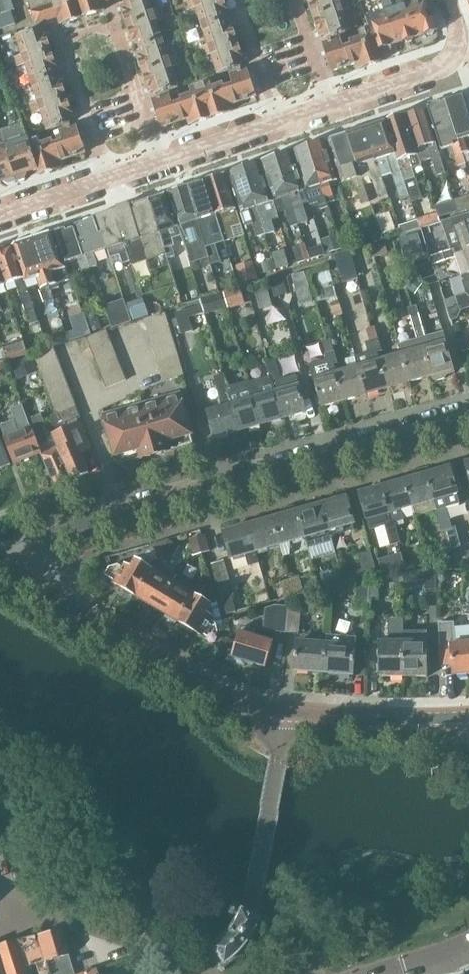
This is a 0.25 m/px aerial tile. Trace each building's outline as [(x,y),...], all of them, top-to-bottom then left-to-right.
[(1,13),(3,12),(14,8),(11,0),(0,4),(0,10),(1,13)] [(41,0),(29,0),(36,24),(48,20),(41,0)] [(54,0),(41,0),(48,20),(58,17),(54,0)] [(83,16),(78,0),(54,0),(58,17),(60,23),(60,24),(67,22),(80,17),(83,16)] [(104,9),(102,3),(101,0),(78,0),(83,16),(84,16),(98,11),(104,9)] [(161,9),(153,11),(149,0),(124,0),(125,3),(121,5),(125,18),(128,25),(163,14),(161,9)] [(224,16),(228,14),(226,7),(224,0),(204,0),(187,6),(188,9),(196,7),(202,26),(225,19),(224,16)] [(348,4),(347,0),(344,0),(339,2),(338,0),(308,0),(309,2),(313,15),(348,4)] [(361,0),(364,10),(374,7),(372,0),(362,0),(361,0)] [(405,40),(408,41),(411,40),(414,38),(416,37),(405,4),(403,5),(392,8),(390,0),(381,0),(384,11),(385,11),(390,26),(388,26),(390,33),(394,31),(398,43),(405,40)] [(405,4),(416,37),(426,33),(429,34),(432,33),(434,31),(437,30),(426,0),(417,0),(413,2),(412,0),(402,0),(403,5),(405,4)] [(350,8),(348,4),(313,15),(317,27),(320,36),(325,35),(326,38),(348,31),(342,11),(350,8)] [(8,25),(16,23),(11,10),(14,9),(14,8),(3,12),(8,25)] [(369,29),(378,55),(389,51),(391,48),(390,45),(398,43),(394,31),(390,33),(388,26),(390,26),(385,11),(384,11),(365,17),(369,29)] [(140,46),(162,39),(156,20),(164,18),(163,14),(128,25),(132,38),(134,45),(139,44),(140,46)] [(226,21),(225,19),(202,26),(209,45),(201,48),(202,51),(237,40),(233,27),(230,20),(226,21)] [(17,36),(23,54),(15,57),(17,62),(51,51),(48,42),(44,30),(40,31),(39,28),(17,36)] [(352,46),(357,62),(359,68),(380,61),(378,55),(369,29),(356,33),(358,39),(351,42),(352,46)] [(352,46),(343,49),(339,38),(323,44),(332,71),(339,69),(342,69),(342,68),(357,62),(352,46)] [(143,71),(178,59),(176,55),(169,58),(162,39),(140,46),(141,49),(136,51),(139,58),(143,71)] [(202,51),(204,56),(212,53),(218,73),(240,66),(239,62),(244,61),(241,52),(237,40),(202,51)] [(51,51),(17,62),(18,66),(26,63),(32,82),(54,75),(53,72),(58,71),(55,63),(51,51)] [(178,86),(171,67),(179,64),(178,59),(143,71),(147,83),(150,92),(155,90),(156,93),(178,86)] [(231,104),(245,99),(245,100),(249,98),(255,96),(246,69),(231,74),(234,84),(228,86),(226,83),(224,83),(231,104)] [(32,108),(66,96),(62,84),(60,76),(55,78),(54,75),(32,82),(39,102),(31,104),(32,108)] [(199,84),(210,117),(231,110),(229,105),(231,104),(224,83),(215,86),(213,80),(199,84)] [(177,92),(186,119),(188,118),(190,124),(210,117),(199,84),(183,90),(185,96),(181,97),(179,91),(177,92)] [(177,92),(172,94),(173,97),(175,96),(178,103),(172,105),(169,94),(153,100),(162,127),(168,125),(172,124),(186,119),(177,92)] [(447,101),(463,154),(468,152),(468,105),(466,95),(464,96),(462,93),(454,96),(454,99),(447,101)] [(32,108),(34,113),(41,110),(48,129),(70,122),(69,119),(73,117),(70,108),(66,96),(32,108)] [(429,107),(427,108),(441,149),(448,147),(450,156),(454,155),(458,165),(466,163),(463,154),(447,101),(439,104),(436,102),(429,104),(429,107)] [(425,108),(405,115),(420,162),(432,158),(438,175),(446,173),(425,108)] [(405,115),(386,121),(405,180),(404,181),(408,194),(409,194),(411,201),(422,198),(412,168),(421,165),(420,162),(405,115)] [(368,124),(367,127),(377,160),(382,176),(392,173),(395,184),(400,197),(408,194),(404,181),(405,180),(386,121),(376,124),(374,123),(368,124)] [(75,125),(52,133),(61,160),(75,155),(75,156),(79,155),(78,154),(85,152),(75,125)] [(349,130),(347,133),(362,179),(370,176),(371,181),(373,180),(378,197),(388,194),(382,176),(377,160),(367,127),(358,130),(354,128),(349,130)] [(61,160),(52,133),(49,134),(53,144),(46,146),(42,136),(28,141),(38,168),(40,174),(60,167),(59,161),(61,160)] [(330,139),(328,140),(342,184),(350,181),(353,189),(357,188),(362,204),(369,201),(362,179),(347,133),(347,134),(339,136),(337,134),(331,136),(330,139)] [(5,144),(17,181),(25,178),(25,177),(28,172),(29,171),(38,168),(28,141),(27,137),(5,144)] [(324,141),(310,146),(327,203),(335,200),(329,182),(337,180),(324,141)] [(0,181),(3,180),(7,183),(8,184),(17,181),(5,144),(0,146),(0,181)] [(310,146),(293,152),(305,190),(310,202),(310,205),(318,202),(320,209),(329,206),(327,203),(310,146)] [(293,152),(277,157),(298,224),(308,220),(303,204),(310,202),(305,190),(293,152)] [(277,157),(261,163),(278,214),(286,211),(291,226),(298,224),(277,157)] [(261,163),(245,168),(266,233),(266,234),(276,230),(273,220),(279,218),(278,214),(261,163)] [(245,168),(228,173),(241,212),(245,226),(247,226),(253,224),(257,236),(266,233),(245,168)] [(225,174),(206,181),(225,242),(237,238),(233,228),(242,225),(236,208),(225,174)] [(196,184),(187,187),(205,244),(209,257),(212,264),(221,260),(216,245),(225,242),(206,181),(204,178),(197,180),(196,184)] [(178,187),(169,190),(170,193),(169,193),(182,234),(186,251),(195,248),(205,244),(187,187),(179,190),(178,187)] [(169,193),(149,200),(165,248),(172,246),(174,245),(171,238),(182,234),(169,193)] [(454,200),(457,211),(468,207),(468,195),(454,200)] [(149,200),(131,206),(147,255),(148,260),(167,254),(165,248),(149,200)] [(454,200),(436,206),(439,217),(457,211),(454,200)] [(131,206),(114,212),(130,261),(147,255),(131,206)] [(100,216),(98,217),(108,249),(111,257),(121,254),(123,262),(124,263),(125,263),(130,261),(114,212),(107,214),(104,214),(100,216)] [(442,221),(451,248),(452,249),(454,248),(456,252),(468,248),(468,212),(454,217),(442,221)] [(98,217),(76,224),(90,267),(98,265),(94,254),(104,250),(111,271),(115,270),(114,266),(111,257),(108,249),(98,217)] [(417,220),(399,226),(402,234),(420,228),(417,220)] [(64,225),(54,229),(55,231),(65,263),(79,258),(83,270),(90,267),(76,224),(65,228),(64,225)] [(41,235),(34,238),(51,290),(60,287),(59,283),(71,279),(67,267),(65,263),(55,231),(52,232),(48,231),(43,232),(41,235)] [(418,232),(399,237),(405,257),(424,252),(418,232)] [(34,238),(13,245),(25,281),(37,277),(42,292),(41,292),(45,302),(55,299),(51,290),(34,238)] [(338,238),(327,241),(330,252),(341,248),(338,238)] [(358,239),(342,244),(343,247),(345,252),(360,247),(358,239)] [(305,244),(293,248),(298,263),(310,259),(307,251),(305,244)] [(386,244),(373,248),(376,257),(389,253),(386,244)] [(0,249),(0,269),(5,283),(15,280),(26,313),(35,310),(25,281),(13,245),(0,249)] [(172,246),(165,248),(167,254),(169,258),(176,256),(172,246)] [(322,246),(307,251),(310,259),(325,254),(322,246)] [(442,251),(445,259),(457,256),(463,274),(468,272),(468,248),(456,252),(454,248),(452,249),(451,248),(442,251)] [(284,249),(272,253),(274,259),(277,269),(289,265),(284,249)] [(351,251),(336,255),(339,266),(354,261),(351,251)] [(442,251),(429,256),(431,260),(432,263),(433,263),(438,262),(445,259),(442,251)] [(274,259),(262,264),(265,273),(277,269),(274,259)] [(253,261),(236,266),(242,283),(251,280),(258,278),(253,261)] [(319,286),(314,287),(318,302),(337,297),(335,288),(329,271),(315,276),(319,286)] [(305,272),(292,275),(295,285),(308,282),(305,272)] [(460,275),(466,293),(468,292),(468,294),(468,272),(463,274),(460,275)] [(282,273),(270,276),(275,297),(287,293),(282,273)] [(414,278),(408,287),(416,293),(422,284),(414,278)] [(266,287),(255,290),(260,309),(272,306),(266,287)] [(240,288),(224,293),(224,295),(225,298),(228,308),(228,309),(245,305),(240,288)] [(459,303),(459,304),(461,309),(468,307),(468,294),(468,292),(466,293),(460,295),(462,302),(459,303)] [(224,295),(206,300),(209,313),(228,308),(225,298),(224,295)] [(460,295),(445,300),(448,308),(459,304),(459,303),(462,302),(460,295)] [(124,299),(104,306),(112,328),(131,321),(124,299)] [(144,299),(127,304),(133,321),(149,316),(144,299)] [(459,304),(448,308),(452,319),(457,317),(461,309),(459,304)] [(203,305),(175,313),(181,335),(193,332),(189,317),(202,314),(205,313),(203,305)] [(340,305),(333,306),(335,316),(343,314),(340,305)] [(417,305),(408,307),(411,316),(419,314),(417,305)] [(150,316),(144,318),(147,329),(168,322),(165,312),(150,316)] [(419,314),(411,316),(414,328),(423,326),(419,314)] [(97,315),(86,319),(88,326),(90,332),(101,329),(97,315)] [(168,322),(147,329),(151,339),(171,333),(168,322)] [(75,331),(66,333),(69,341),(86,336),(91,334),(90,332),(88,326),(75,331)] [(374,326),(366,329),(369,341),(378,339),(374,326)] [(418,340),(399,346),(401,353),(410,382),(431,376),(421,339),(425,338),(426,338),(423,326),(414,328),(418,340)] [(106,329),(86,337),(90,347),(110,339),(106,329)] [(171,333),(151,339),(154,350),(175,343),(171,333)] [(425,338),(421,339),(431,376),(432,379),(435,381),(444,379),(445,375),(444,372),(455,369),(446,340),(444,333),(426,338),(425,338)] [(56,335),(46,338),(50,348),(54,347),(60,345),(56,335)] [(332,338),(323,341),(326,353),(335,351),(332,338)] [(110,339),(90,347),(94,357),(114,349),(110,339)] [(355,356),(354,356),(357,367),(366,394),(388,388),(380,359),(378,352),(381,351),(379,344),(378,339),(369,341),(366,342),(368,352),(355,356)] [(23,340),(3,347),(8,363),(29,356),(23,340)] [(175,343),(154,350),(157,360),(178,353),(175,343)] [(50,348),(33,355),(37,365),(58,357),(54,347),(50,348)] [(114,349),(94,357),(98,367),(118,359),(114,349)] [(328,361),(311,366),(322,407),(344,401),(336,373),(337,373),(335,364),(338,364),(335,351),(326,353),(327,359),(328,361)] [(178,353),(157,360),(160,370),(181,364),(178,353)] [(401,353),(380,359),(388,388),(410,382),(401,353)] [(32,357),(13,364),(18,379),(38,372),(32,357)] [(58,357),(37,365),(41,375),(62,367),(58,357)] [(118,359),(98,367),(102,377),(122,369),(118,359)] [(276,359),(266,362),(269,373),(275,371),(275,370),(278,369),(276,359)] [(181,364),(160,370),(164,381),(185,374),(181,364)] [(62,367),(41,375),(45,385),(66,377),(62,367)] [(337,373),(336,373),(344,401),(366,394),(357,367),(337,373)] [(122,369),(102,377),(106,387),(126,380),(122,369)] [(275,371),(269,373),(270,378),(272,383),(274,382),(277,392),(284,418),(307,411),(297,376),(281,381),(278,369),(275,370),(275,371)] [(226,374),(215,377),(218,386),(224,384),(225,386),(229,385),(226,374)] [(66,377),(45,385),(49,395),(70,387),(66,377)] [(270,378),(250,383),(261,424),(284,418),(277,392),(274,382),(272,383),(270,378)] [(232,394),(229,395),(239,430),(261,424),(250,383),(249,382),(231,387),(232,394)] [(223,408),(209,412),(217,437),(239,430),(229,395),(232,394),(231,387),(230,385),(229,385),(225,386),(224,384),(218,386),(221,397),(220,397),(223,408)] [(70,387),(49,395),(53,405),(73,397),(70,387)] [(180,394),(143,405),(157,454),(175,449),(176,452),(182,456),(189,454),(193,447),(192,444),(194,443),(180,394)] [(73,397),(53,405),(57,414),(57,415),(77,407),(73,397)] [(15,421),(1,426),(15,462),(41,452),(31,427),(30,428),(22,405),(11,409),(15,421)] [(143,405),(106,415),(120,464),(122,463),(123,467),(130,471),(137,469),(140,462),(139,459),(157,454),(143,405)] [(77,407),(57,415),(61,425),(81,417),(77,407)] [(41,414),(30,418),(34,427),(45,422),(41,414)] [(52,416),(51,420),(54,426),(57,428),(62,426),(61,425),(57,415),(57,414),(52,416)] [(80,423),(60,432),(61,436),(67,448),(60,451),(72,479),(89,473),(78,447),(88,442),(80,423)] [(58,448),(42,455),(56,487),(72,479),(60,451),(67,448),(61,436),(60,432),(52,435),(54,439),(58,448)] [(11,464),(0,436),(0,468),(11,464)] [(443,520),(444,522),(450,521),(446,508),(460,504),(457,494),(458,494),(451,468),(427,474),(437,510),(436,510),(439,521),(443,520)] [(416,516),(436,510),(437,510),(427,474),(406,481),(413,506),(416,516)] [(393,523),(395,522),(403,520),(401,510),(413,506),(406,481),(383,487),(393,523)] [(398,532),(395,522),(393,523),(383,487),(361,493),(371,529),(385,525),(389,537),(393,536),(393,533),(398,532)] [(333,499),(334,501),(323,504),(330,530),(355,523),(348,497),(346,498),(346,496),(343,495),(335,497),(333,499)] [(299,511),(298,511),(306,537),(309,547),(333,540),(330,530),(323,504),(311,508),(311,506),(308,505),(300,507),(298,509),(299,511)] [(273,519),(280,545),(281,545),(284,556),(291,554),(292,541),(306,537),(298,511),(273,519)] [(249,525),(257,551),(280,545),(273,519),(249,525)] [(452,528),(450,521),(444,522),(443,520),(439,521),(442,531),(445,530),(452,528)] [(232,559),(246,554),(249,566),(260,563),(257,551),(249,525),(224,533),(232,559)] [(462,546),(457,526),(452,528),(445,530),(450,550),(462,546)] [(393,533),(393,536),(389,537),(391,545),(401,543),(398,532),(393,533)] [(193,548),(207,544),(205,536),(191,540),(193,548)] [(165,552),(171,543),(170,538),(156,542),(150,544),(151,548),(157,551),(163,555),(165,552)] [(207,544),(193,548),(195,556),(210,551),(207,544)] [(133,594),(138,597),(158,565),(163,555),(157,551),(148,566),(137,559),(135,563),(132,561),(126,563),(123,568),(119,565),(110,568),(105,575),(115,581),(114,583),(123,589),(122,591),(131,597),(133,594)] [(357,582),(367,579),(379,576),(371,551),(359,555),(364,569),(354,572),(357,582)] [(390,557),(380,560),(384,573),(394,570),(390,557)] [(222,562),(213,564),(218,582),(228,579),(222,562)] [(179,578),(158,565),(138,597),(140,598),(138,601),(148,606),(149,604),(155,608),(154,610),(158,612),(179,578)] [(323,573),(328,590),(346,585),(341,568),(323,573)] [(424,570),(405,572),(407,583),(425,580),(426,590),(437,589),(436,569),(424,570)] [(439,579),(443,583),(449,581),(449,574),(445,571),(439,573),(439,579)] [(404,574),(397,575),(398,583),(405,582),(404,574)] [(291,579),(295,594),(304,592),(300,577),(291,579)] [(199,589),(179,578),(158,612),(160,613),(161,611),(167,615),(166,617),(175,623),(177,620),(179,622),(196,594),(199,589)] [(227,614),(237,611),(228,579),(218,582),(227,614)] [(295,594),(291,579),(282,582),(286,597),(295,594)] [(368,609),(369,584),(356,584),(356,609),(368,609)] [(370,584),(369,600),(379,600),(380,584),(370,584)] [(212,604),(196,594),(179,622),(183,624),(182,627),(191,632),(192,630),(203,636),(204,634),(214,640),(219,631),(225,630),(219,608),(215,610),(210,607),(212,604)] [(287,633),(289,607),(278,606),(269,609),(266,629),(274,630),(274,631),(287,633)] [(289,607),(287,633),(299,634),(302,608),(289,607)] [(466,619),(467,643),(451,644),(451,640),(439,641),(441,665),(453,664),(454,675),(468,673),(468,619),(466,619)] [(405,678),(405,634),(405,621),(390,622),(390,644),(382,644),(382,679),(405,678)] [(256,632),(242,628),(234,652),(229,651),(227,660),(245,666),(246,661),(266,667),(273,642),(255,637),(256,632)] [(405,634),(405,678),(429,678),(428,633),(405,634)] [(353,675),(356,647),(357,637),(328,635),(327,645),(325,673),(353,675)] [(325,673),(327,645),(297,642),(295,670),(325,673)] [(267,922),(258,917),(249,911),(240,906),(232,901),(225,913),(226,916),(231,918),(229,923),(216,939),(207,947),(206,945),(207,945),(206,944),(204,946),(205,949),(211,959),(219,970),(219,969),(221,972),(223,971),(222,969),(237,958),(250,941),(259,922),(265,925),(267,922)] [(61,930),(38,935),(46,961),(68,955),(61,930)] [(46,961),(38,935),(16,940),(26,973),(49,973),(46,961)] [(16,940),(0,944),(0,969),(2,973),(26,973),(16,940)] [(68,955),(46,961),(49,973),(73,973),(68,955)]
